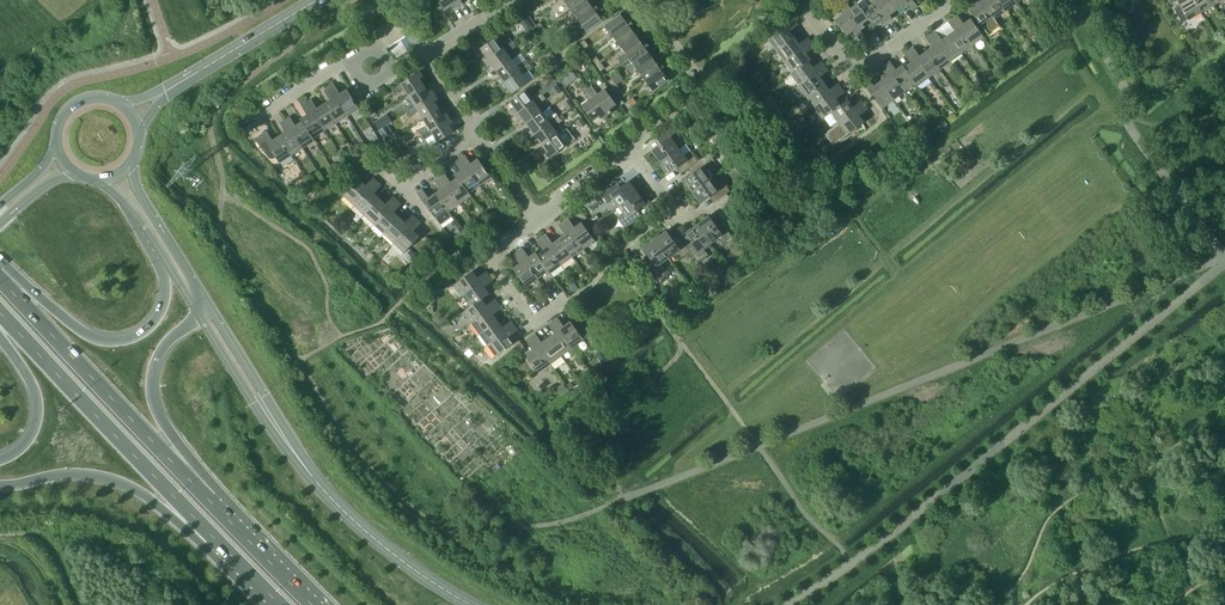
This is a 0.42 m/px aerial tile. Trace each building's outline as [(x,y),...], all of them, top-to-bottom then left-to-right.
[(458,6),(454,0),(437,0),(444,10),(451,6),(453,9),(458,6)] [(570,9),(583,0),(564,0),(570,9)] [(597,6),(594,2),(591,4),(588,0),(583,0),(570,9),(579,20),(597,6)] [(840,3),(860,30),(865,27),(862,23),(868,19),(862,11),(863,10),(858,3),(850,8),(844,0),(843,0),(840,3)] [(863,10),(862,11),(868,19),(873,27),(880,22),(882,25),(887,21),(872,0),(865,0),(869,6),(863,10)] [(887,21),(892,18),(890,15),(896,10),(888,0),(872,0),(887,21)] [(896,10),(902,5),(904,9),(909,5),(905,0),(888,0),(896,10)] [(980,0),(973,0),(976,4),(969,9),(988,35),(999,27),(994,19),(980,0)] [(994,19),(1005,11),(997,0),(980,0),(994,19)] [(1005,11),(1016,3),(1014,0),(997,0),(1005,11)] [(1200,12),(1193,0),(1181,0),(1178,2),(1180,5),(1173,9),(1182,23),(1188,19),(1200,12)] [(1200,12),(1213,4),(1210,0),(1193,0),(1200,12)] [(842,15),(835,20),(846,35),(853,30),(855,34),(860,30),(840,3),(836,6),(842,15)] [(526,12),(528,15),(532,12),(528,6),(524,9),(526,12)] [(597,6),(579,20),(587,32),(602,20),(598,13),(601,11),(597,6)] [(399,22),(410,15),(407,9),(395,16),(399,22)] [(620,13),(605,25),(613,36),(632,22),(628,17),(625,20),(620,13)] [(402,28),(414,21),(410,15),(399,22),(402,28)] [(952,18),(972,45),(984,37),(970,19),(963,23),(957,15),(952,18)] [(948,35),(961,53),(972,45),(952,18),(948,22),(954,30),(948,35)] [(776,51),(795,37),(790,31),(799,25),(795,19),(768,39),(776,51)] [(412,31),(418,27),(414,21),(402,28),(406,34),(412,31)] [(523,25),(527,31),(533,27),(529,21),(523,25)] [(536,25),(540,31),(544,28),(540,22),(536,25)] [(621,47),(637,36),(632,29),(635,27),(632,22),(613,36),(621,47)] [(420,43),(425,39),(426,39),(418,27),(412,31),(420,43)] [(545,37),(549,34),(544,28),(540,31),(545,37)] [(406,35),(414,47),(420,43),(412,31),(406,34),(406,35)] [(930,34),(950,61),(961,53),(948,35),(942,40),(935,31),(930,34)] [(926,51),(939,69),(950,61),(930,34),(926,38),(932,47),(926,51)] [(400,39),(408,50),(414,47),(406,35),(400,39)] [(629,58),(648,44),(644,39),(641,42),(637,36),(621,47),(625,52),(618,57),(622,63),(629,58)] [(485,62),(513,42),(509,38),(501,44),(495,37),(480,48),(485,55),(481,57),(485,62)] [(795,37),(776,51),(785,62),(811,42),(808,37),(799,43),(795,37)] [(394,42),(402,54),(408,50),(400,39),(394,42)] [(580,43),(585,49),(589,46),(584,39),(580,43)] [(402,54),(394,42),(388,46),(396,58),(402,54)] [(513,42),(485,62),(488,67),(492,65),(496,71),(512,59),(507,53),(516,46),(513,42)] [(785,62),(792,72),(808,61),(809,61),(811,60),(806,53),(815,47),(811,42),(785,62)] [(561,51),(556,44),(552,48),(556,54),(561,51)] [(637,69),(653,58),(648,51),(651,49),(648,44),(629,58),(637,69)] [(913,47),(908,51),(928,77),(939,69),(926,51),(920,56),(913,47)] [(928,77),(908,51),(904,54),(910,63),(904,67),(916,83),(915,83),(917,86),(928,77)] [(592,59),(596,65),(601,62),(596,56),(592,59)] [(637,69),(645,80),(664,66),(661,61),(657,64),(653,58),(637,69)] [(497,80),(501,84),(529,64),(525,60),(517,66),(512,59),(496,71),(501,77),(497,80)] [(790,73),(798,85),(825,66),(821,61),(813,67),(809,61),(808,61),(792,72),(790,73)] [(890,61),(885,64),(905,91),(915,83),(916,83),(904,67),(903,64),(896,69),(890,61)] [(596,65),(601,71),(605,68),(601,62),(596,65)] [(529,64),(501,84),(504,89),(508,87),(513,93),(528,82),(523,75),(532,68),(529,64)] [(885,64),(880,68),(886,76),(880,81),(894,99),(905,91),(885,64)] [(664,66),(645,80),(654,91),(669,80),(664,73),(668,71),(664,66)] [(806,96),(824,83),(820,77),(828,70),(825,66),(798,85),(806,96)] [(404,88),(408,95),(425,85),(420,78),(424,76),(420,71),(392,89),(395,94),(404,88)] [(894,99),(880,81),(874,86),(868,77),(862,81),(882,108),(894,99)] [(567,80),(565,78),(561,81),(566,87),(568,86),(570,84),(567,80)] [(613,87),(617,84),(612,78),(608,81),(613,87)] [(552,88),(558,84),(554,80),(549,84),(552,88)] [(815,107),(841,88),(838,83),(829,89),(824,83),(806,96),(815,107)] [(329,88),(347,116),(359,108),(347,89),(340,93),(334,84),(329,88)] [(617,93),(621,90),(617,84),(613,87),(617,93)] [(435,94),(432,89),(429,91),(425,85),(408,95),(413,102),(404,108),(406,113),(435,94)] [(562,91),(557,85),(551,89),(556,96),(562,91)] [(587,88),(607,116),(612,112),(609,109),(616,104),(605,88),(597,94),(591,85),(587,88)] [(330,100),(324,104),(336,123),(347,116),(329,88),(324,91),(330,100)] [(582,105),(593,121),(600,116),(602,119),(607,116),(587,88),(583,91),(589,100),(582,105)] [(840,105),(840,104),(836,99),(845,92),(841,88),(815,107),(823,118),(824,118),(830,113),(840,105)] [(515,115),(543,95),(539,90),(531,97),(526,90),(510,101),(515,108),(511,110),(515,115)] [(419,111),(423,118),(439,108),(435,101),(438,99),(435,94),(406,113),(409,117),(419,111)] [(522,117),(526,123),(542,112),(537,105),(546,99),(543,95),(515,115),(518,120),(522,117)] [(324,130),(336,123),(324,104),(317,108),(311,99),(306,102),(324,130)] [(836,122),(838,124),(864,104),(861,99),(852,106),(847,99),(840,104),(840,105),(830,113),(824,118),(830,126),(836,122)] [(564,103),(570,110),(574,106),(569,100),(564,103)] [(629,109),(633,106),(629,100),(624,103),(629,109)] [(300,119),(302,121),(313,138),(313,137),(324,130),(306,102),(301,105),(307,114),(300,119)] [(846,135),(864,122),(859,115),(868,109),(864,104),(838,124),(846,135)] [(450,117),(447,112),(443,114),(439,108),(423,118),(427,125),(418,131),(421,136),(450,117)] [(531,137),(559,117),(555,112),(547,119),(542,112),(526,123),(531,130),(528,132),(531,137)] [(315,140),(313,137),(313,138),(302,121),(296,125),(290,116),(285,119),(303,147),(315,140)] [(453,122),(450,117),(421,136),(424,140),(433,134),(438,142),(454,131),(450,124),(453,122)] [(559,117),(531,137),(535,142),(538,139),(542,145),(558,134),(553,127),(562,121),(559,117)] [(576,121),(581,128),(586,124),(582,117),(576,121)] [(286,131),(279,136),(291,155),(303,147),(285,119),(280,123),(286,131)] [(387,125),(378,131),(383,139),(392,133),(387,125)] [(652,151),(660,162),(679,148),(674,140),(680,136),(673,126),(659,136),(663,142),(652,151)] [(279,162),(291,155),(279,136),(273,140),(267,131),(254,139),(270,159),(271,160),(274,159),(276,158),(279,162)] [(558,134),(542,145),(547,152),(544,154),(548,159),(575,139),(572,134),(563,141),(558,134)] [(387,145),(392,154),(400,149),(394,140),(387,145)] [(804,151),(810,158),(817,152),(811,145),(804,151)] [(691,166),(698,161),(691,151),(685,155),(679,148),(660,162),(668,174),(680,165),(684,171),(691,166)] [(401,149),(393,154),(397,160),(405,155),(401,149)] [(684,180),(692,192),(711,178),(706,170),(712,166),(708,161),(713,157),(710,152),(698,161),(691,166),(695,172),(684,180)] [(491,177),(478,158),(471,163),(465,155),(460,158),(480,185),(491,177)] [(455,175),(457,178),(457,177),(469,193),(480,185),(460,158),(455,161),(462,170),(455,175)] [(440,177),(459,203),(471,195),(469,193),(457,177),(457,178),(451,182),(445,173),(440,177)] [(360,179),(344,196),(354,205),(377,181),(373,177),(366,185),(360,179)] [(441,189),(435,193),(448,211),(459,203),(440,177),(435,180),(441,189)] [(711,178),(692,192),(700,203),(712,195),(716,201),(730,191),(723,181),(717,185),(711,178)] [(377,181),(354,205),(364,215),(380,198),(374,193),(382,185),(377,181)] [(613,199),(618,206),(637,192),(629,181),(618,189),(614,183),(600,193),(607,203),(613,199)] [(417,193),(434,216),(441,225),(452,216),(448,211),(435,193),(429,198),(423,189),(417,193)] [(637,192),(618,206),(624,213),(618,218),(625,228),(639,218),(635,212),(646,203),(637,192)] [(380,198),(364,215),(374,224),(397,200),(393,196),(385,204),(380,198)] [(397,200),(374,224),(384,233),(400,217),(394,212),(401,204),(397,200)] [(597,213),(589,219),(592,224),(601,218),(597,213)] [(384,233),(394,243),(417,219),(413,214),(405,222),(400,217),(384,233)] [(708,216),(697,224),(711,243),(718,238),(723,244),(733,237),(723,223),(717,227),(708,216)] [(568,218),(564,222),(583,249),(595,240),(581,222),(575,227),(568,218)] [(414,230),(421,223),(417,219),(394,243),(404,253),(420,236),(414,230)] [(564,222),(559,225),(565,234),(559,238),(572,257),(583,249),(564,222)] [(688,248),(690,251),(698,262),(708,255),(703,249),(711,243),(697,224),(685,233),(694,244),(688,248)] [(737,234),(741,230),(738,225),(733,228),(737,234)] [(455,237),(458,241),(466,235),(463,231),(455,237)] [(654,239),(668,258),(676,253),(680,259),(690,251),(688,248),(680,237),(674,242),(666,231),(654,239)] [(572,257),(559,238),(553,243),(546,234),(542,238),(561,265),(572,257)] [(746,238),(751,245),(757,241),(755,238),(748,237),(746,238)] [(542,238),(537,241),(543,250),(537,254),(548,270),(548,271),(549,273),(561,265),(542,238)] [(668,258),(654,239),(643,247),(651,259),(645,263),(655,277),(665,270),(661,264),(668,258)] [(537,254),(536,252),(529,257),(523,248),(518,251),(537,278),(548,271),(548,270),(537,254)] [(404,256),(410,262),(416,257),(410,250),(404,256)] [(526,287),(537,278),(518,251),(513,255),(519,263),(513,268),(526,287)] [(454,284),(463,295),(490,276),(486,271),(478,277),(473,271),(454,284)] [(482,298),(482,299),(489,294),(484,287),(493,280),(490,276),(463,295),(470,306),(471,306),(482,298)] [(656,287),(651,280),(648,282),(653,290),(656,287)] [(471,306),(470,306),(463,311),(472,322),(498,303),(495,298),(486,305),(482,299),(482,298),(471,306)] [(498,303),(472,322),(480,334),(498,320),(493,314),(502,308),(498,303)] [(558,317),(553,321),(572,347),(590,335),(576,317),(564,326),(558,317)] [(480,334),(488,345),(515,325),(511,320),(502,327),(498,320),(480,334)] [(561,356),(572,347),(553,321),(548,324),(554,333),(548,337),(561,356)] [(515,325),(488,345),(496,356),(514,343),(509,336),(518,330),(515,325)] [(536,333),(531,337),(550,364),(561,356),(548,337),(542,342),(536,333)] [(539,372),(550,364),(531,337),(526,340),(532,349),(526,354),(539,372)] [(606,355),(600,360),(603,365),(610,360),(606,355)] [(588,367),(584,371),(588,377),(593,373),(588,367)] [(555,389),(560,397),(567,392),(562,384),(555,389)]
